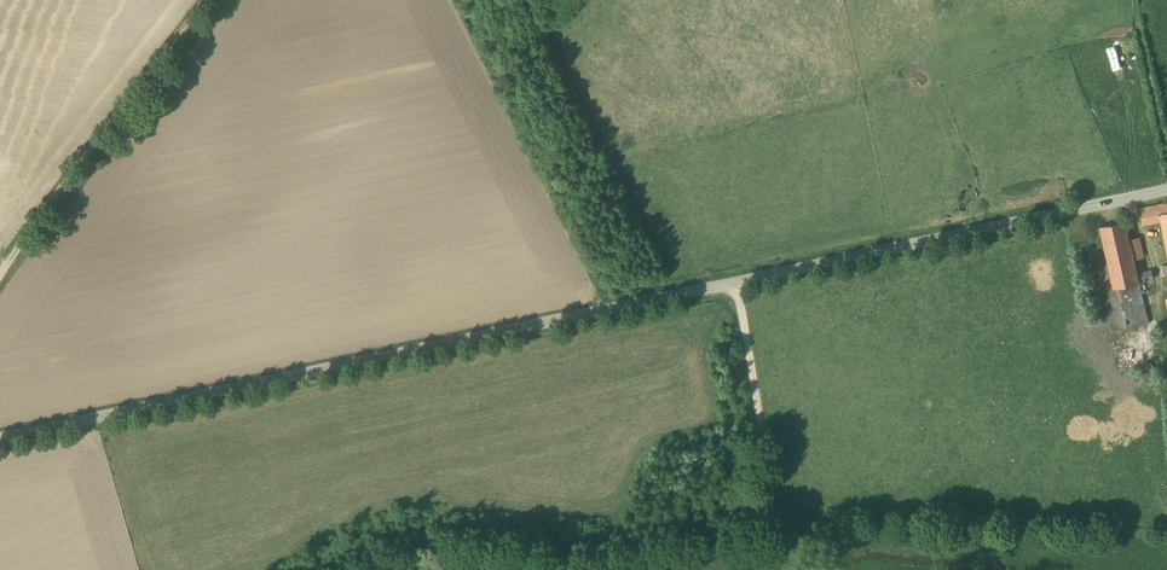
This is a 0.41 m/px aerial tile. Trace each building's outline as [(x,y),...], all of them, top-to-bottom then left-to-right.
[(1139,209),(1143,226),(1162,222),(1166,247),(1166,203),(1139,209)] [(1130,239),(1126,221),(1100,227),(1109,264),(1097,266),(1112,331),(1149,323),(1140,283),(1154,279),(1152,269),(1147,271),(1138,273),(1135,260),(1145,257),(1143,249),(1133,251),(1130,239)]
